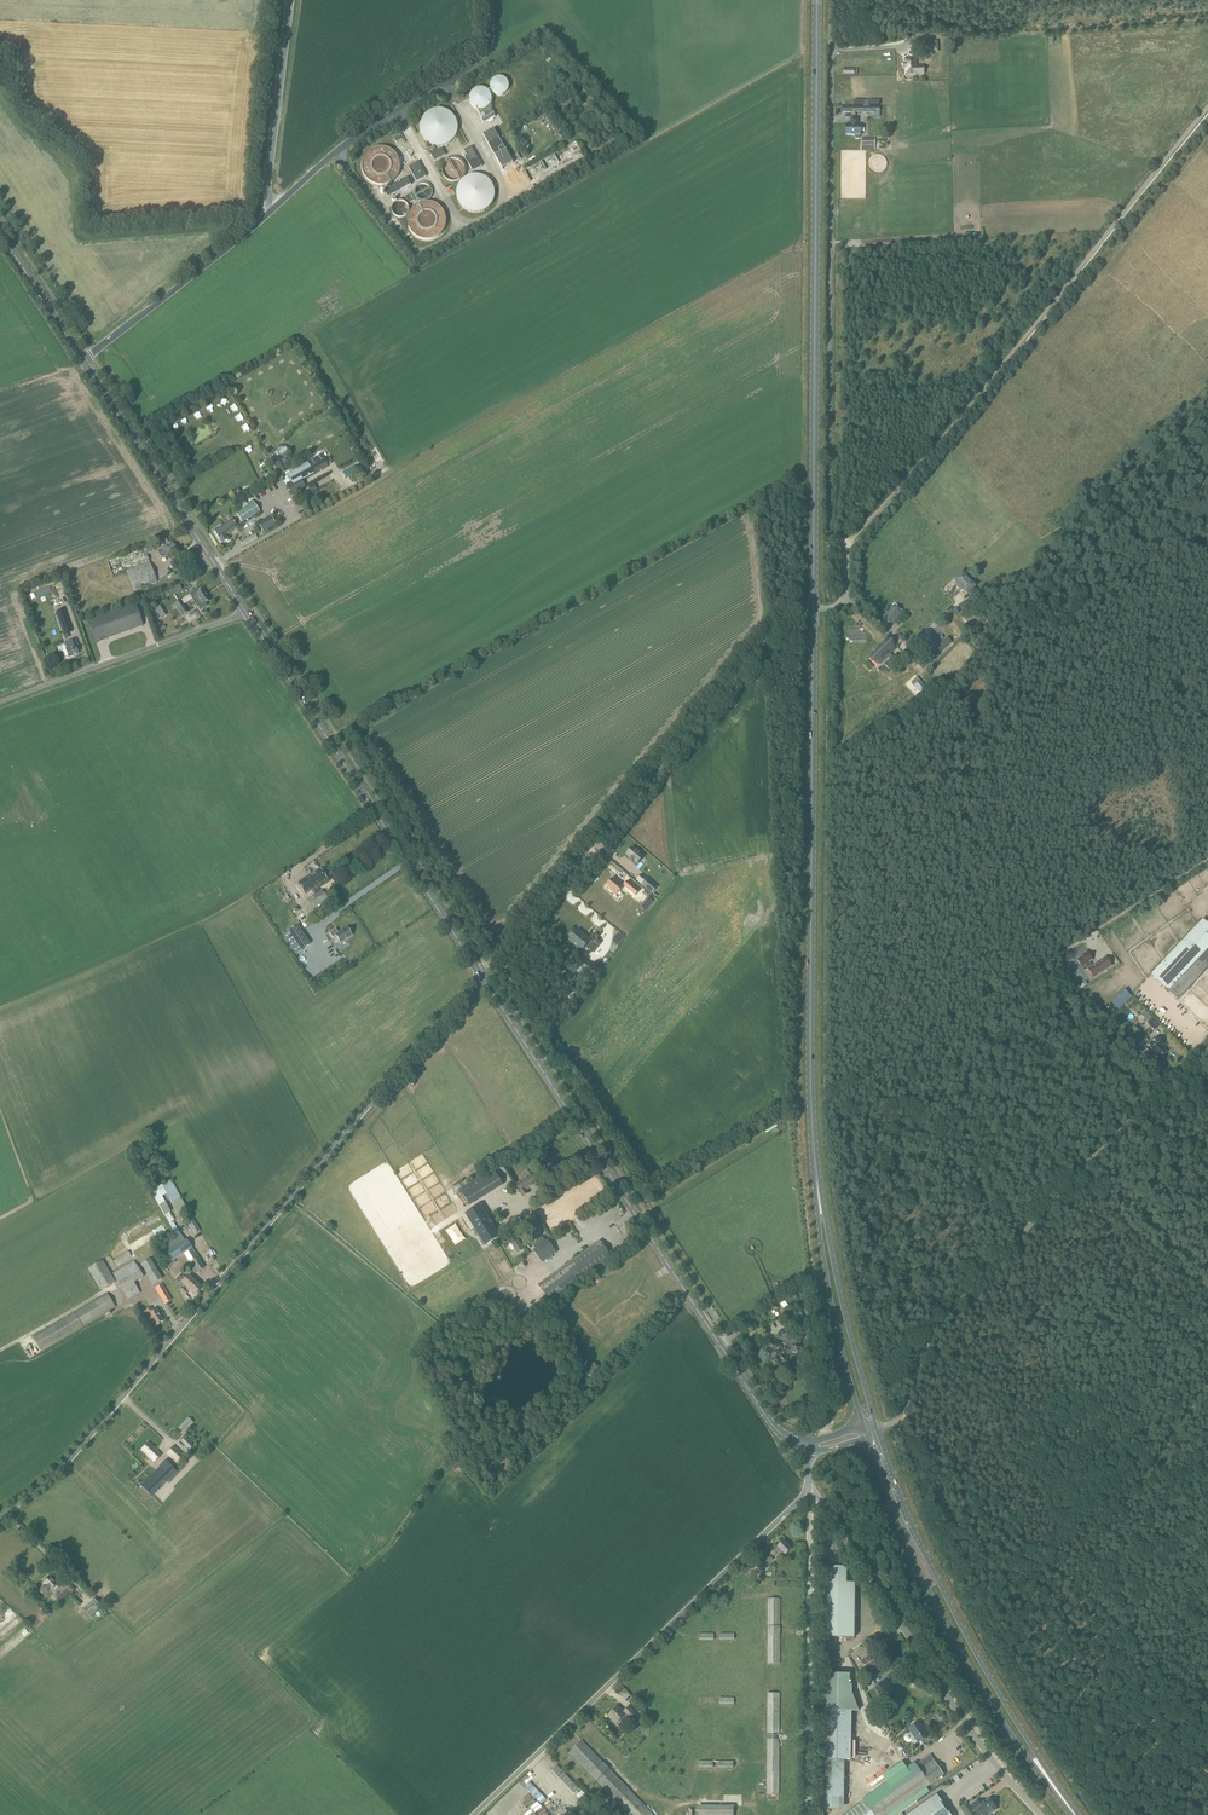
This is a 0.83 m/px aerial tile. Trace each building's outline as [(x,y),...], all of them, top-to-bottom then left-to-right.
[(937,42),(915,43),(915,52),(924,52),(924,49),(937,49),(937,42)] [(920,68),(916,68),(916,59),(905,60),(906,75),(916,75),(916,74),(920,74),(921,73),(921,69),(920,68)] [(861,124),(858,124),(858,118),(851,118),(851,124),(846,124),(846,135),(860,135),(861,124)] [(494,128),(483,135),(489,144),(503,169),(514,163),(508,152),(494,128)] [(523,140),(530,153),(533,151),(526,138),(523,140)] [(862,150),(873,150),(874,139),(862,139),(862,150)] [(462,152),(473,171),(483,166),(472,146),(462,152)] [(435,161),(446,155),(442,148),(431,154),(435,161)] [(573,148),(567,151),(573,163),(579,160),(573,148)] [(417,181),(427,176),(420,164),(418,165),(417,163),(409,167),(417,181)] [(512,176),(511,173),(513,172),(511,168),(502,171),(505,179),(512,176)] [(521,190),(529,185),(524,177),(516,182),(521,190)] [(389,198),(412,185),(408,178),(385,191),(389,198)] [(325,204),(333,211),(338,206),(330,199),(325,204)] [(327,465),(321,454),(287,475),(293,485),(327,465)] [(280,474),(288,470),(281,457),(273,461),(280,474)] [(292,495),(305,487),(301,480),(293,485),(291,482),(286,485),(292,495)] [(252,500),(234,512),(242,523),(259,512),(252,500)] [(271,516),(258,523),(259,525),(257,527),(258,530),(261,529),(263,533),(276,526),(271,516)] [(224,534),(237,526),(232,519),(214,531),(222,543),(228,539),(224,534)] [(243,548),(258,539),(255,534),(240,542),(243,548)] [(157,551),(162,558),(176,549),(173,543),(167,547),(166,546),(161,549),(157,551)] [(154,550),(152,546),(152,544),(144,548),(147,554),(155,551),(154,550)] [(150,563),(150,562),(147,556),(144,557),(147,564),(126,572),(133,591),(157,583),(150,563)] [(967,593),(975,586),(962,573),(955,580),(967,593)] [(196,590),(189,594),(192,599),(195,597),(199,604),(197,606),(200,611),(207,606),(205,604),(210,600),(203,589),(198,592),(196,590)] [(180,600),(174,604),(182,616),(188,612),(180,600)] [(143,626),(134,603),(87,620),(95,643),(143,626)] [(161,605),(156,609),(161,618),(167,614),(161,605)] [(902,614),(893,606),(883,617),(891,625),(902,614)] [(69,623),(68,621),(64,609),(56,613),(60,624),(60,626),(64,634),(72,631),(69,623)] [(50,646),(72,638),(70,633),(63,635),(62,633),(47,638),(50,646)] [(926,667),(954,643),(949,638),(922,662),(926,667)] [(77,654),(75,647),(78,646),(76,641),(62,646),(64,651),(67,650),(69,657),(77,654)] [(911,652),(905,645),(890,659),(891,660),(892,659),(897,664),(896,665),(896,666),(911,652)] [(918,684),(928,694),(933,688),(923,679),(918,684)] [(915,680),(908,685),(911,689),(917,684),(915,680)] [(918,684),(913,689),(918,694),(923,689),(918,684)] [(637,864),(644,856),(633,847),(626,854),(630,858),(633,861),(634,861),(637,864)] [(322,890),(320,891),(316,886),(327,879),(320,868),(298,882),(305,893),(311,889),(314,894),(306,899),(312,909),(328,899),(322,890)] [(616,896),(623,887),(612,878),(606,885),(610,889),(610,890),(616,896)] [(658,887),(647,878),(641,885),(652,894),(658,887)] [(629,880),(625,885),(638,895),(641,891),(629,880)] [(1171,990),(1169,992),(1177,1000),(1207,969),(1207,928),(1202,922),(1153,972),(1171,990)] [(282,936),(294,954),(309,944),(298,926),(282,936)] [(335,930),(329,935),(332,940),(335,938),(340,946),(352,937),(346,929),(338,934),(335,930)] [(595,939),(590,945),(588,943),(590,940),(577,930),(570,940),(582,950),(585,946),(588,948),(587,949),(593,953),(601,943),(595,939)] [(1077,960),(1084,971),(1088,969),(1093,978),(1112,966),(1106,957),(1092,966),(1089,962),(1091,960),(1087,952),(1083,955),(1084,956),(1077,960)] [(1153,1019),(1148,1023),(1154,1030),(1159,1025),(1153,1019)] [(1132,1033),(1126,1037),(1134,1050),(1140,1047),(1132,1033)] [(1154,1053),(1159,1058),(1166,1052),(1161,1046),(1163,1044),(1157,1037),(1154,1040),(1152,1039),(1147,1044),(1148,1045),(1145,1048),(1152,1055),(1154,1053)] [(144,1170),(157,1163),(156,1161),(152,1153),(139,1160),(144,1170)] [(460,1189),(469,1205),(503,1184),(493,1169),(460,1189)] [(537,1184),(531,1175),(515,1185),(516,1186),(515,1187),(518,1193),(520,1192),(523,1197),(529,1193),(527,1190),(537,1184)] [(166,1182),(168,1185),(170,1184),(176,1194),(171,1197),(174,1201),(179,1199),(180,1200),(182,1199),(172,1182),(173,1182),(171,1179),(166,1182)] [(169,1223),(176,1235),(167,1241),(171,1247),(184,1239),(173,1221),(174,1220),(170,1213),(171,1212),(165,1202),(162,1196),(166,1194),(162,1185),(157,1188),(151,1191),(159,1206),(159,1205),(165,1215),(169,1222),(169,1223)] [(479,1206),(466,1214),(486,1245),(499,1237),(491,1224),(492,1224),(489,1219),(488,1220),(479,1206)] [(191,1221),(188,1223),(190,1227),(194,1234),(200,1231),(194,1220),(191,1214),(188,1216),(191,1221)] [(128,1239),(159,1223),(156,1217),(144,1223),(145,1226),(141,1228),(140,1227),(125,1234),(128,1239)] [(536,1249),(534,1251),(543,1262),(556,1252),(548,1241),(546,1242),(542,1237),(532,1244),(536,1249)] [(198,1257),(187,1239),(164,1253),(170,1262),(185,1253),(190,1262),(191,1261),(197,1272),(204,1268),(198,1257)] [(524,1249),(518,1240),(512,1244),(518,1253),(524,1249)] [(600,1240),(538,1285),(551,1301),(612,1257),(600,1240)] [(207,1251),(210,1257),(211,1257),(213,1261),(216,1259),(214,1255),(210,1249),(207,1251)] [(114,1259),(118,1264),(131,1256),(128,1251),(114,1259)] [(141,1265),(153,1285),(163,1279),(151,1259),(141,1265)] [(100,1291),(114,1282),(102,1261),(87,1269),(100,1291)] [(134,1261),(113,1274),(128,1300),(140,1293),(134,1283),(143,1277),(134,1261)] [(178,1284),(183,1279),(179,1276),(174,1281),(178,1284)] [(189,1276),(182,1283),(188,1288),(186,1290),(183,1286),(179,1290),(185,1296),(189,1292),(188,1292),(190,1290),(195,1295),(201,1288),(189,1276)] [(172,1300),(163,1285),(155,1289),(164,1304),(172,1300)] [(164,1320),(157,1309),(153,1311),(151,1308),(146,1311),(151,1320),(152,1320),(155,1325),(164,1320)] [(794,1324),(802,1319),(799,1313),(790,1317),(794,1324)] [(768,1347),(771,1352),(771,1353),(770,1353),(770,1355),(770,1356),(772,1356),(772,1358),(777,1359),(781,1364),(787,1362),(787,1356),(792,1351),(798,1352),(801,1347),(798,1342),(797,1336),(791,1335),(787,1330),(782,1333),(782,1339),(788,1340),(792,1345),(792,1347),(788,1349),(785,1351),(778,1343),(776,1344),(771,1342),(768,1347)] [(599,1366),(597,1363),(593,1363),(585,1371),(585,1374),(588,1377),(591,1377),(599,1370),(599,1366)] [(188,1417),(178,1428),(183,1434),(194,1423),(188,1417)] [(193,1447),(194,1446),(185,1437),(181,1441),(190,1450),(192,1448),(193,1447)] [(148,1442),(141,1450),(154,1462),(161,1455),(148,1442)] [(166,1454),(176,1463),(184,1455),(174,1446),(166,1454)] [(140,1485),(152,1497),(171,1478),(170,1477),(176,1472),(177,1473),(180,1469),(175,1464),(172,1467),(166,1460),(156,1470),(160,1474),(156,1470),(140,1485)] [(791,1549),(784,1541),(778,1547),(773,1551),(776,1555),(781,1550),(785,1555),(791,1549)] [(758,1565),(763,1570),(773,1560),(769,1555),(758,1565)] [(832,1569),(822,1569),(822,1637),(855,1638),(855,1583),(847,1583),(847,1570),(846,1570),(843,1568),(835,1568),(832,1569)] [(57,1585),(58,1583),(50,1576),(43,1583),(44,1584),(39,1590),(45,1596),(50,1590),(51,1591),(53,1588),(55,1590),(58,1586),(57,1585)] [(75,1590),(69,1585),(66,1588),(56,1599),(62,1604),(71,1593),(75,1590)] [(768,1598),(768,1663),(780,1663),(780,1599),(768,1598)] [(94,1599),(83,1610),(91,1618),(102,1607),(94,1599)] [(9,1624),(7,1620),(0,1624),(0,1630),(9,1624)] [(861,1662),(867,1671),(878,1664),(872,1655),(861,1662)] [(859,1711),(860,1710),(851,1692),(851,1685),(849,1685),(849,1673),(822,1673),(822,1711),(824,1711),(824,1714),(820,1714),(819,1759),(820,1759),(819,1809),(840,1809),(840,1803),(844,1803),(845,1760),(851,1760),(852,1711),(859,1711)] [(909,1674),(907,1683),(917,1687),(920,1678),(909,1674)] [(875,1684),(876,1683),(872,1677),(868,1679),(872,1686),(875,1684)] [(875,1685),(871,1688),(875,1694),(879,1691),(879,1692),(887,1687),(882,1679),(876,1683),(875,1684),(875,1685)] [(779,1794),(780,1693),(767,1693),(767,1795),(779,1794)] [(623,1711),(618,1706),(608,1716),(616,1724),(625,1715),(630,1719),(637,1713),(629,1706),(623,1711)] [(927,1737),(922,1729),(923,1728),(919,1722),(909,1728),(911,1732),(909,1733),(908,1733),(906,1734),(905,1735),(904,1736),(904,1738),(904,1739),(905,1741),(906,1742),(908,1742),(909,1742),(911,1742),(912,1741),(913,1740),(914,1739),(915,1738),(918,1743),(927,1737)] [(590,1775),(592,1776),(590,1777),(593,1780),(594,1779),(596,1781),(630,1814),(654,1814),(609,1768),(603,1762),(582,1740),(569,1753),(590,1775)] [(844,1814),(895,1814),(928,1791),(926,1788),(944,1775),(931,1756),(917,1765),(915,1762),(863,1799),(864,1801),(844,1814)] [(953,1760),(950,1762),(951,1764),(948,1765),(951,1771),(960,1766),(957,1762),(955,1763),(953,1760)] [(859,1765),(856,1771),(868,1777),(871,1771),(859,1765)] [(937,1795),(908,1814),(951,1814),(937,1795)] [(991,1811),(996,1808),(989,1799),(985,1802),(984,1802),(982,1803),(980,1804),(977,1800),(970,1805),(977,1814),(981,1814),(983,1814),(988,1814),(992,1812),(991,1811)] [(698,1814),(734,1814),(734,1805),(698,1805),(698,1814)]
